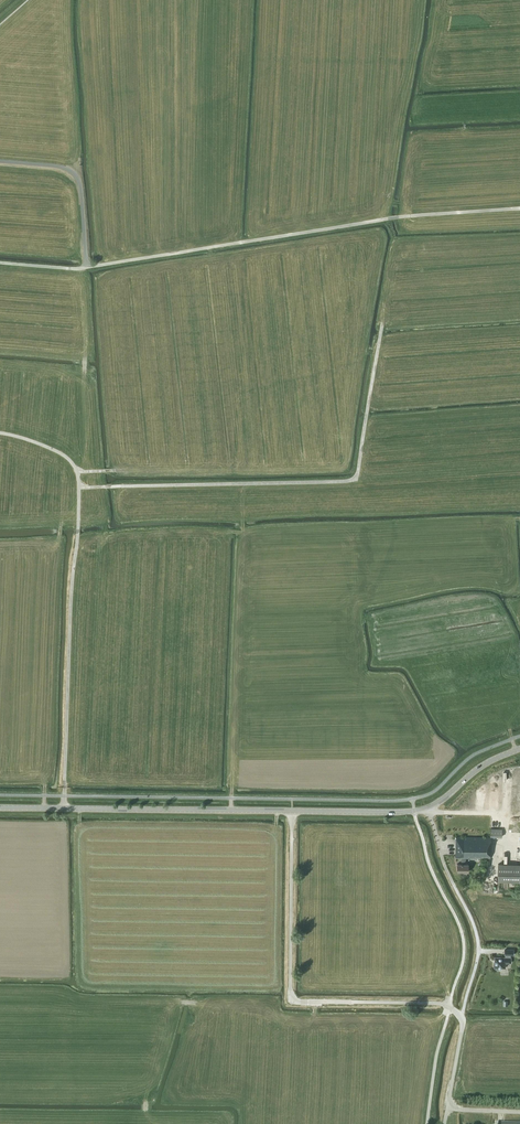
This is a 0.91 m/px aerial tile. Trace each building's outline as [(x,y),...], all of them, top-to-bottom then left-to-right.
[(502,837),(502,829),(491,828),(490,836),(502,837)] [(491,837),(456,837),(456,858),(461,858),(461,863),(457,863),(457,871),(468,871),(469,864),(466,864),(466,858),(490,858),(491,837)] [(519,864),(498,864),(498,880),(519,881),(519,883),(519,863),(519,864)] [(500,968),(505,968),(505,962),(511,963),(511,957),(510,957),(511,955),(513,955),(514,950),(505,949),(505,955),(505,957),(495,957),(495,968),(496,968),(496,969),(497,970),(499,970),(500,969),(500,968)]
